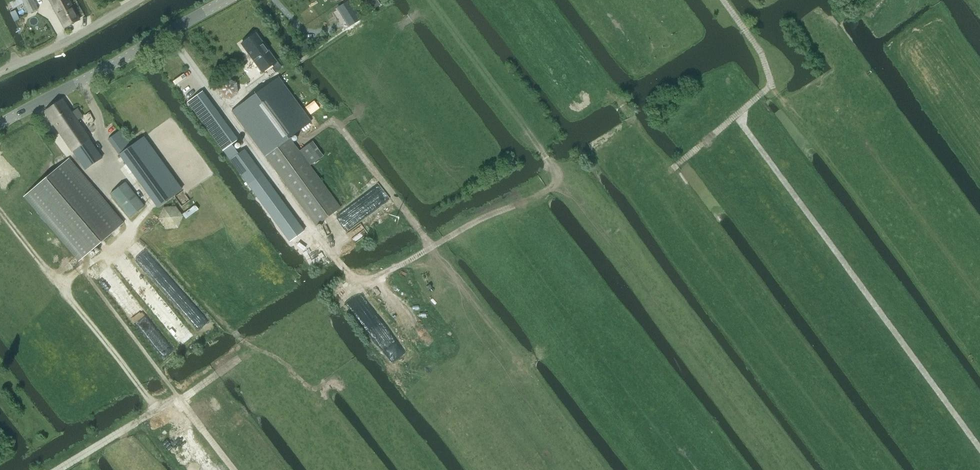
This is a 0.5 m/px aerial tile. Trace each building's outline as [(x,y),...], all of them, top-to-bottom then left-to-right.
[(38,9),(33,0),(21,0),(28,14),(38,9)] [(68,0),(67,0),(48,0),(53,8),(68,0)] [(68,0),(53,8),(64,29),(79,21),(68,0)] [(379,5),(376,0),(356,0),(365,14),(379,5)] [(353,3),(344,8),(352,21),(360,16),(353,3)] [(281,68),(255,33),(240,44),(262,74),(270,67),(274,73),(281,68)] [(231,112),(315,226),(340,208),(288,137),(314,118),(281,75),(231,112)] [(232,101),(240,95),(238,84),(229,81),(220,87),(222,97),(232,101)] [(222,146),(236,136),(201,89),(187,100),(222,146)] [(84,169),(102,158),(89,140),(90,140),(76,120),(83,115),(78,108),(71,113),(62,99),(44,112),(71,151),(72,151),(84,169)] [(119,131),(108,139),(119,155),(120,155),(150,197),(157,207),(171,197),(178,191),(142,141),(133,148),(131,147),(119,131)] [(244,149),(229,160),(236,170),(247,185),(249,184),(262,174),(244,149)] [(123,223),(97,192),(68,158),(22,198),(78,262),(123,223)] [(143,207),(125,185),(111,196),(129,218),(143,207)] [(163,208),(158,219),(159,220),(165,229),(177,228),(182,217),(175,207),(163,208)]
